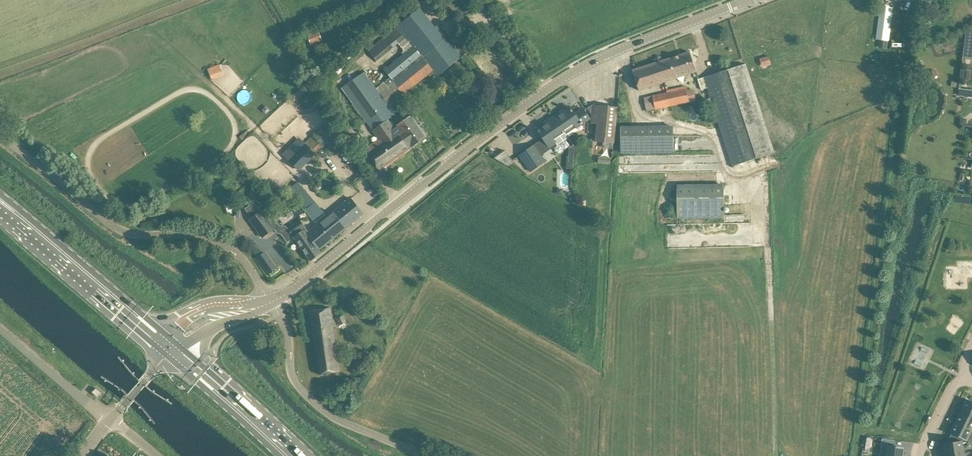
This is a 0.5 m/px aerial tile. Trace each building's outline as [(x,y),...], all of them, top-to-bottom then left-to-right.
[(880,5),(876,39),(880,40),(888,41),(892,7),(880,5)] [(364,72),(343,87),(373,130),(388,119),(394,115),(388,106),(406,92),(431,71),(434,69),(439,75),(462,56),(447,38),(420,8),(396,27),(404,38),(411,47),(384,70),(390,77),(375,87),(364,72)] [(367,51),(376,61),(403,37),(394,27),(367,51)] [(318,28),(307,33),(311,44),(322,40),(318,28)] [(963,56),(971,58),(971,30),(966,32),(963,56)] [(696,71),(693,61),(690,52),(632,70),(635,80),(639,90),(696,71)] [(761,67),(769,65),(767,56),(758,59),(761,67)] [(778,151),(749,62),(698,79),(703,97),(710,95),(733,166),(778,151)] [(219,64),(208,69),(213,79),(223,74),(219,64)] [(667,92),(653,95),(655,109),(692,101),(696,100),(695,94),(688,95),(687,89),(686,86),(666,90),(667,92)] [(958,95),(971,97),(971,90),(959,89),(958,95)] [(614,139),(617,107),(593,104),(587,108),(591,113),(592,113),(591,123),(597,124),(595,141),(614,143),(614,139)] [(569,106),(554,116),(569,138),(579,131),(577,128),(591,119),(583,108),(583,109),(584,110),(576,115),(569,106)] [(379,139),(365,149),(374,162),(380,170),(412,147),(426,137),(421,129),(411,115),(397,125),(394,121),(390,123),(388,119),(373,130),(379,139)] [(554,116),(536,128),(542,136),(549,146),(555,142),(557,145),(569,138),(554,116)] [(306,143),(298,150),(309,160),(339,130),(329,120),(306,143)] [(674,152),(673,127),(620,127),(621,152),(674,152)] [(545,161),(540,153),(534,145),(520,155),(531,171),(545,161)] [(514,163),(505,150),(494,158),(509,166),(514,163)] [(304,165),(293,155),(288,160),(299,170),(304,165)] [(672,170),(690,171),(690,160),(672,160),(672,170)] [(316,201),(307,191),(299,182),(291,189),(299,198),(308,208),(316,201)] [(677,184),(677,219),(724,218),(723,184),(677,184)] [(363,213),(356,205),(350,198),(309,231),(307,233),(319,249),(363,213)] [(287,226),(279,225),(271,213),(266,216),(262,211),(250,220),(263,237),(274,228),(277,232),(281,233),(287,242),(294,238),(305,252),(304,253),(305,254),(306,254),(311,260),(321,252),(319,249),(307,233),(309,231),(301,220),(297,223),(288,229),(287,226)] [(361,303),(351,309),(355,316),(366,310),(361,303)] [(331,307),(310,310),(319,374),(329,373),(340,371),(331,307)] [(337,318),(340,325),(345,323),(342,316),(337,318)] [(376,351),(369,336),(358,341),(365,356),(376,351)] [(101,392),(96,388),(93,392),(98,397),(101,392)] [(967,399),(961,411),(971,416),(971,401),(967,399)] [(961,411),(956,423),(971,431),(971,416),(961,411)] [(956,423),(951,433),(947,443),(946,444),(962,441),(966,441),(971,443),(971,442),(971,431),(956,423)] [(880,455),(887,455),(901,455),(902,448),(894,447),(889,446),(890,439),(882,438),(880,455)] [(964,452),(962,441),(946,444),(947,443),(943,444),(946,455),(964,452)]
